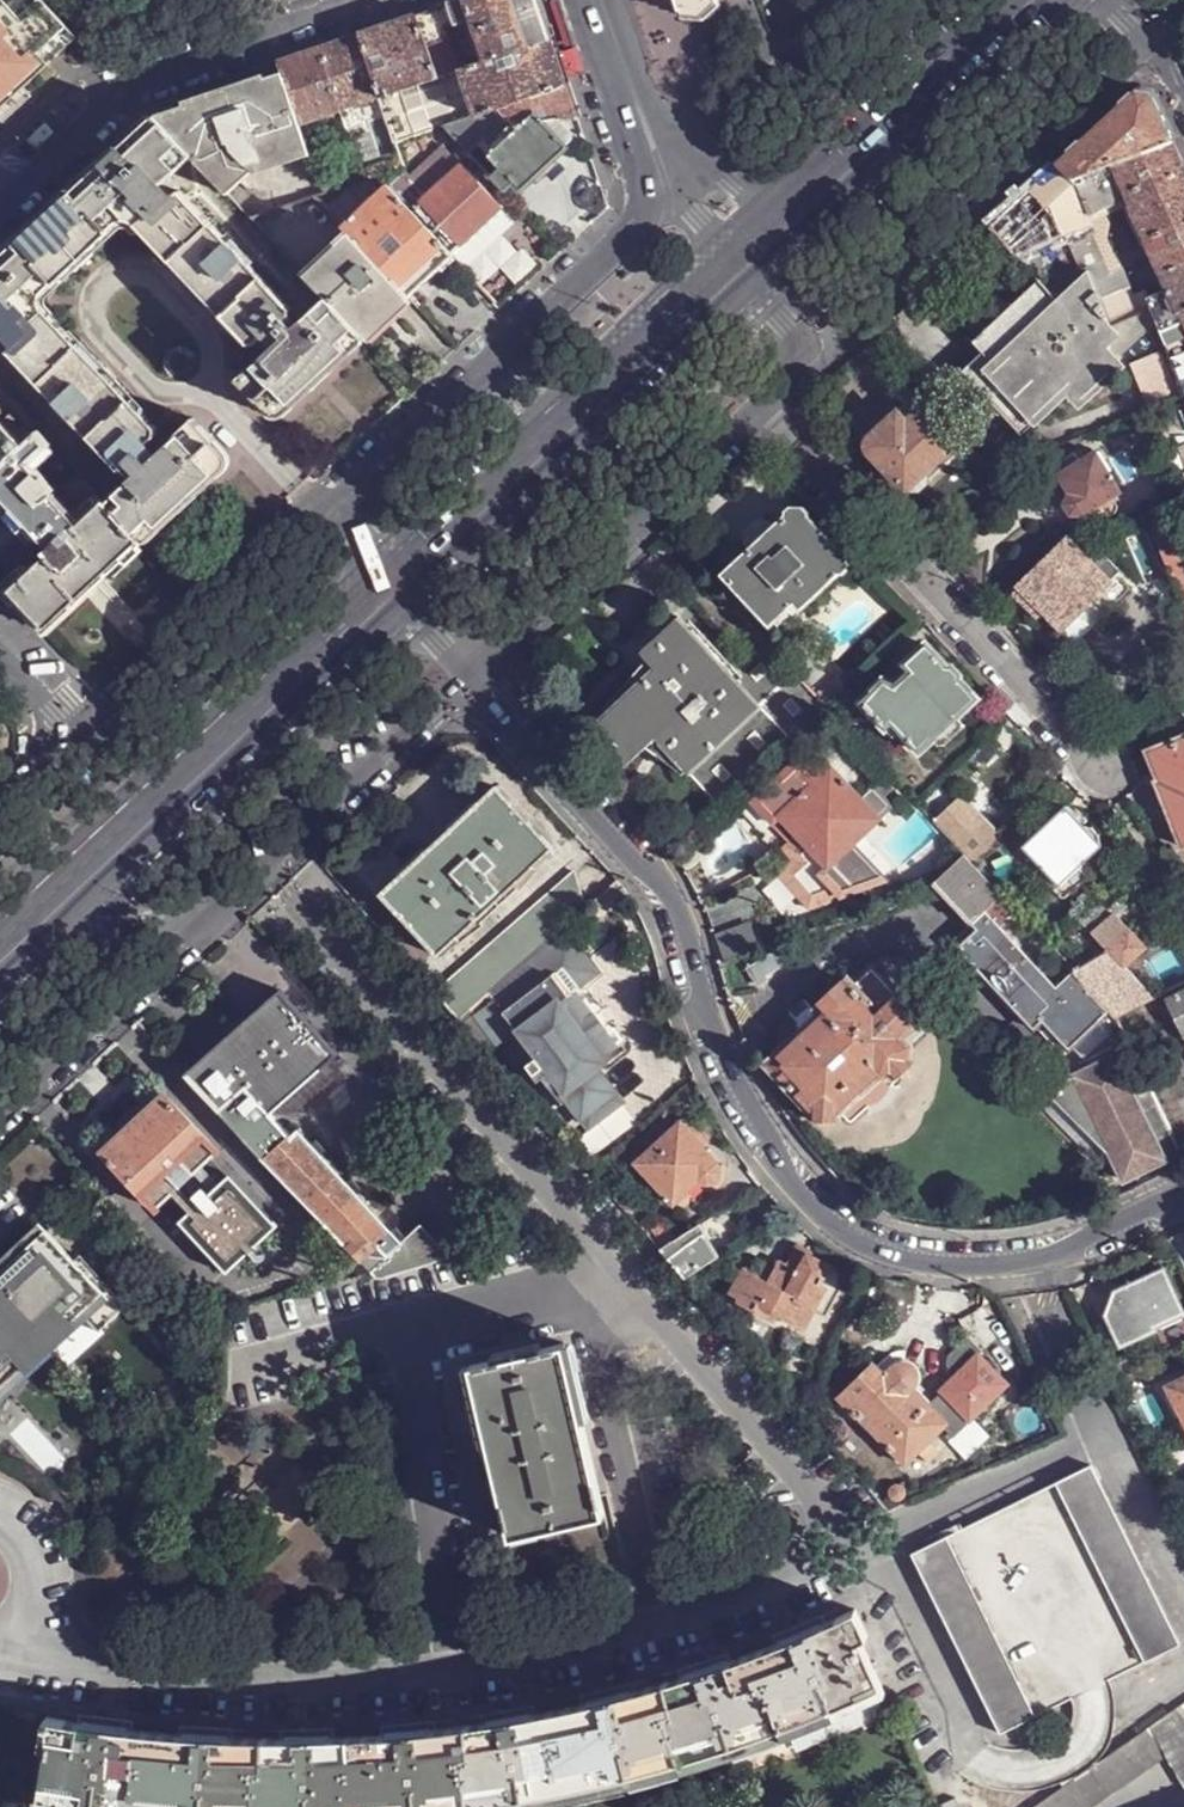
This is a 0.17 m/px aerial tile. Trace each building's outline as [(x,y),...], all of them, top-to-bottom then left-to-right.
[(77,37),(42,0),(0,0),(0,17),(46,67),(77,37)] [(415,15),(439,77),(459,70),(461,69),(450,39),(458,36),(454,25),(471,19),(486,62),(551,40),(546,27),(541,11),(537,0),(461,0),(415,15)] [(683,7),(686,15),(705,16),(720,1),(719,0),(704,0),(683,7)] [(415,15),(358,35),(379,97),(403,89),(399,76),(413,71),(417,84),(439,77),(415,15)] [(46,67),(0,17),(0,111),(46,67)] [(358,35),(318,48),(340,111),(380,97),(379,97),(358,35)] [(558,62),(551,40),(486,62),(461,69),(459,70),(475,115),(566,86),(558,62)] [(276,63),(280,73),(298,124),(340,111),(318,48),(276,63)] [(379,97),(380,97),(395,142),(412,136),(445,126),(475,115),(459,70),(439,77),(417,84),(403,89),(379,97)] [(298,124),(280,73),(213,96),(217,108),(241,99),(245,106),(271,98),(294,164),(309,158),(298,124)] [(475,115),(445,126),(469,151),(486,135),(488,138),(504,123),(513,132),(489,155),(500,167),(491,176),(513,198),(544,170),(556,159),(568,148),(565,146),(571,139),(572,139),(572,133),(564,124),(561,123),(557,126),(552,131),(544,122),(578,119),(574,108),(566,86),(475,115)] [(1141,93),(1061,167),(1075,183),(1174,141),(1154,95),(1141,93)] [(217,108),(213,96),(153,118),(190,159),(226,196),(252,173),(255,177),(294,164),(271,98),(245,106),(241,99),(217,108)] [(153,118),(152,119),(0,259),(0,345),(7,353),(9,352),(51,397),(46,403),(72,429),(77,425),(119,469),(117,471),(128,483),(124,487),(122,484),(105,500),(143,542),(178,510),(225,465),(227,460),(226,454),(214,441),(215,440),(194,417),(175,435),(177,438),(159,454),(150,443),(159,435),(159,428),(134,401),(137,399),(81,340),(79,342),(44,305),(44,293),(52,285),(55,288),(114,233),(112,229),(120,222),(133,222),(167,260),(165,262),(220,322),(223,318),(236,333),(258,312),(273,328),(263,336),(273,347),(255,364),(254,361),(234,379),(256,402),(258,400),(268,410),(269,412),(276,414),(283,412),(361,339),(321,298),(305,313),(307,316),(302,320),(291,309),(290,309),(248,265),(254,259),(228,232),(222,237),(180,193),(182,191),(169,178),(190,159),(153,118)] [(412,136),(395,142),(400,157),(403,166),(404,168),(421,161),(412,136)] [(1075,183),(1080,189),(1093,219),(1130,201),(1148,240),(1183,223),(1183,161),(1174,141),(1075,183)] [(400,157),(387,161),(391,172),(403,166),(400,157)] [(564,168),(556,159),(544,170),(552,178),(564,168)] [(387,161),(373,166),(376,176),(377,176),(391,172),(387,161)] [(422,203),(412,213),(451,255),(461,245),(462,247),(503,208),(462,163),(420,202),(422,203)] [(373,166),(359,171),(363,181),(376,176),(373,166)] [(1061,167),(994,228),(1020,257),(1039,250),(1067,239),(1067,238),(1091,228),(1096,227),(1093,219),(1080,189),(1075,183),(1061,167)] [(322,196),(338,190),(333,178),(318,184),(322,196)] [(386,185),(341,228),(349,235),(407,297),(437,269),(438,270),(452,256),(451,255),(412,213),(386,185)] [(348,193),(346,187),(338,190),(322,196),(313,198),(336,222),(352,207),(342,196),(348,193)] [(1148,240),(1163,276),(1165,275),(1183,266),(1183,223),(1148,240)] [(1076,258),(1080,269),(1088,267),(1105,260),(1091,228),(1067,238),(1067,239),(1076,258)] [(393,309),(407,297),(349,235),(302,278),(319,296),(353,266),(393,309)] [(1039,250),(1020,257),(1039,277),(1044,275),(1047,275),(1050,275),(1055,278),(1080,269),(1076,258),(1047,269),(1039,250)] [(1105,260),(1088,267),(1091,276),(1108,316),(1113,327),(1153,311),(1150,301),(1138,306),(1123,268),(1112,275),(1105,260)] [(321,298),(361,339),(392,311),(393,309),(353,266),(319,296),(321,298)] [(1171,291),(1183,316),(1183,266),(1165,275),(1172,289),(1171,291)] [(1108,316),(1091,276),(1070,296),(1059,284),(1052,291),(985,354),(981,357),(964,372),(1023,436),(1070,392),(1075,387),(1083,396),(1119,362),(1160,325),(1153,311),(1113,327),(1108,316)] [(985,354),(1052,291),(1044,283),(1042,283),(1041,283),(1033,290),(1030,293),(1032,294),(1030,296),(1028,295),(1016,305),(1018,307),(1017,308),(1015,307),(1013,308),(1006,316),(1003,318),(1004,320),(1003,320),(1002,319),(990,330),(991,332),(990,333),(988,331),(977,342),(978,344),(977,345),(985,354)] [(1174,360),(1183,356),(1183,316),(1171,291),(1150,301),(1153,311),(1160,325),(1174,360)] [(254,345),(263,336),(273,328),(258,312),(236,333),(247,345),(254,345)] [(167,377),(174,371),(173,370),(170,364),(172,356),(177,351),(185,351),(191,355),(197,350),(194,346),(191,350),(183,347),(174,349),(168,355),(166,363),(168,372),(165,374),(167,377)] [(1174,360),(1183,385),(1183,356),(1174,360)] [(1122,365),(1119,362),(1083,396),(1075,387),(1070,392),(1080,403),(1081,402),(1083,404),(1084,403),(1095,392),(1093,391),(1094,390),(1096,391),(1107,380),(1107,378),(1109,380),(1122,368),(1120,366),(1122,365)] [(933,424),(932,421),(922,412),(909,424),(900,415),(872,439),(869,443),(868,451),(906,493),(909,491),(910,492),(921,492),(928,486),(930,474),(928,473),(952,450),(956,448),(944,433),(940,432),(933,424)] [(24,445),(2,421),(0,423),(0,468),(24,445)] [(79,518),(55,491),(58,489),(33,462),(52,444),(39,431),(24,445),(0,468),(0,499),(46,549),(43,552),(45,553),(81,520),(79,518)] [(962,453),(956,448),(952,450),(958,457),(962,453)] [(930,474),(928,486),(958,457),(952,450),(928,473),(930,474)] [(1060,476),(1072,495),(1071,496),(1066,501),(1066,509),(1070,515),(1077,517),(1084,515),(1089,523),(1106,514),(1107,517),(1121,508),(1114,499),(1123,493),(1097,454),(1082,464),(1076,455),(1057,466),(1062,475),(1060,476)] [(6,589),(46,632),(143,542),(105,500),(102,497),(79,518),(81,520),(45,553),(6,589)] [(1149,515),(1183,602),(1183,500),(1149,515)] [(794,605),(799,610),(846,568),(846,559),(804,513),(794,512),(776,528),(770,522),(768,522),(747,541),(746,544),(751,551),(724,577),(770,627),(774,624),(794,605)] [(1113,584),(1087,559),(1069,542),(1021,587),(1025,590),(1017,597),(1032,611),(1039,604),(1064,629),(1066,628),(1094,602),(1113,584)] [(1099,548),(1087,559),(1113,584),(1125,572),(1099,548)] [(169,616),(192,595),(169,570),(154,584),(153,596),(162,604),(159,606),(169,616)] [(1094,602),(1066,628),(1075,637),(1102,610),(1094,602)] [(779,630),(799,610),(794,605),(774,624),(779,630)] [(737,681),(726,670),(678,617),(640,651),(648,660),(656,669),(597,725),(592,729),(626,765),(644,747),(656,737),(666,748),(737,681)] [(689,773),(722,807),(799,735),(801,733),(822,713),(828,708),(817,696),(772,648),(762,636),(739,657),(726,670),(737,681),(760,707),(689,773)] [(1183,674),(1183,639),(1166,654),(1183,674)] [(936,737),(957,718),(977,699),(927,644),(905,665),(910,671),(894,685),(892,683),(884,680),(873,691),(873,693),(863,703),(886,729),(893,723),(901,732),(916,747),(920,752),(936,737)] [(656,669),(648,660),(587,714),(597,725),(656,669)] [(838,676),(817,696),(828,708),(838,698),(849,689),(838,676)] [(687,771),(689,773),(760,707),(737,681),(666,748),(687,771)] [(838,698),(828,708),(834,714),(844,704),(838,698)] [(965,727),(957,718),(936,737),(945,746),(965,727)] [(893,723),(886,729),(895,738),(901,732),(893,723)] [(682,775),(687,771),(666,748),(656,737),(644,747),(682,775)] [(1153,752),(1159,769),(1160,770),(1164,781),(1162,782),(1163,786),(1183,839),(1183,739),(1153,752)] [(845,812),(861,797),(825,758),(813,769),(801,756),(753,802),(774,824),(781,817),(798,836),(784,849),(794,861),(814,843),(816,844),(837,824),(837,822),(846,814),(845,812)] [(402,875),(401,876),(382,894),(394,906),(439,956),(440,954),(451,944),(553,849),(555,848),(498,786),(478,804),(477,806),(479,808),(454,830),(452,828),(451,830),(447,833),(445,831),(430,846),(432,848),(428,851),(426,852),(429,855),(404,878),(402,875)] [(934,820),(965,854),(974,864),(1004,836),(963,793),(934,820)] [(794,861),(781,873),(813,906),(891,876),(857,841),(880,818),(861,797),(845,812),(846,814),(837,822),(837,824),(816,844),(814,843),(794,861)] [(477,806),(478,804),(475,801),(448,826),(451,830),(452,828),(454,830),(479,808),(477,806)] [(1022,845),(1033,857),(1045,871),(1040,875),(1053,889),(1060,892),(1068,892),(1075,887),(1091,873),(1083,864),(1103,845),(1102,844),(1101,837),(1093,826),(1084,824),(1089,820),(1072,802),(1022,845)] [(707,822),(700,829),(707,837),(715,830),(707,822)] [(974,864),(994,884),(1022,858),(1026,863),(1033,857),(1022,845),(1016,850),(1004,836),(974,864)] [(398,872),(401,876),(402,875),(404,878),(429,855),(426,852),(428,851),(425,848),(398,872)] [(440,954),(439,956),(442,958),(485,925),(482,923),(518,889),(521,891),(556,852),(553,849),(451,944),(440,954)] [(965,854),(934,880),(971,922),(986,908),(998,922),(1011,909),(998,896),(1001,893),(994,884),(974,864),(965,854)] [(475,960),(436,994),(459,1020),(506,979),(588,908),(576,872),(475,960)] [(1129,905),(1114,889),(1078,920),(1104,951),(1072,969),(1111,1011),(1116,1015),(1152,997),(1125,967),(1145,949),(1117,916),(1129,905)] [(1072,969),(1014,906),(1011,909),(998,922),(986,908),(971,922),(984,936),(967,954),(1036,1027),(1045,1020),(1071,1047),(1111,1011),(1072,969)] [(837,1111),(839,1110),(855,1095),(856,1096),(881,1073),(897,1073),(910,1062),(909,1046),(908,1045),(926,1027),(873,968),(852,987),(847,980),(815,1009),(799,1024),(801,1028),(799,1035),(800,1036),(769,1064),(812,1110),(813,1116),(814,1116),(821,1123),(828,1123),(835,1116),(837,1118),(837,1111)] [(554,1010),(561,1004),(564,1001),(547,979),(543,982),(528,994),(506,1011),(501,1005),(499,1006),(549,1071),(542,1077),(562,1103),(569,1097),(579,1110),(612,1087),(597,1066),(583,1048),(586,1046),(584,1044),(581,1046),(570,1032),(574,1030),(572,1028),(569,1030),(554,1011),(554,1010)] [(528,994),(543,982),(538,981),(533,982),(527,986),(521,990),(501,1005),(506,1011),(528,994)] [(188,1074),(373,1269),(376,1273),(381,1276),(383,1276),(402,1270),(454,1253),(425,1222),(407,1239),(339,1167),(300,1127),(293,1134),(283,1124),(272,1112),(308,1080),(318,1070),(325,1064),(331,1059),(338,1053),(281,989),(277,992),(188,1074)] [(1167,999),(1183,1033),(1183,990),(1167,999)] [(601,1060),(603,1059),(577,1026),(561,1004),(554,1010),(554,1011),(569,1030),(572,1028),(574,1030),(570,1032),(581,1046),(584,1044),(586,1046),(583,1048),(597,1066),(603,1062),(601,1060)] [(1147,1078),(1132,1048),(1116,1055),(1112,1047),(1079,1063),(1082,1071),(1046,1088),(1106,1151),(1114,1148),(1118,1156),(1113,1159),(1123,1179),(1165,1159),(1155,1140),(1172,1131),(1147,1078)] [(322,1074),(318,1070),(308,1080),(272,1112),(283,1124),(314,1098),(337,1080),(333,1072),(328,1068),(322,1074)] [(855,1095),(839,1110),(848,1119),(851,1121),(854,1121),(869,1105),(879,1102),(887,1095),(891,1085),(897,1081),(898,1077),(897,1073),(881,1073),(856,1096),(855,1095)] [(622,1100),(612,1087),(579,1110),(590,1124),(622,1100)] [(220,1152),(167,1095),(158,1103),(114,1144),(105,1152),(159,1210),(220,1152)] [(114,1144),(158,1103),(150,1095),(106,1136),(114,1144)] [(693,1121),(698,1127),(704,1122),(695,1112),(690,1113),(681,1120),(675,1129),(679,1133),(693,1121)] [(660,1190),(670,1202),(672,1204),(705,1176),(713,1179),(721,1178),(726,1172),(728,1164),(725,1156),(698,1127),(693,1121),(679,1133),(675,1129),(674,1128),(635,1162),(660,1190)] [(265,1208),(232,1174),(211,1194),(214,1196),(205,1205),(202,1202),(181,1222),(229,1274),(279,1227),(280,1225),(265,1208)] [(663,1207),(670,1202),(660,1190),(654,1195),(663,1207)] [(497,1212),(488,1221),(499,1234),(508,1225),(497,1212)] [(81,1314),(104,1292),(74,1260),(46,1230),(0,1273),(0,1390),(81,1314)] [(698,1237),(712,1258),(719,1254),(704,1232),(698,1237)] [(660,1249),(685,1276),(712,1258),(698,1237),(679,1249),(673,1240),(666,1246),(660,1249)] [(797,1270),(808,1253),(798,1248),(795,1248),(786,1261),(787,1261),(790,1263),(788,1266),(797,1270)] [(735,1283),(731,1290),(730,1292),(738,1296),(738,1299),(739,1301),(772,1320),(776,1312),(801,1327),(804,1327),(815,1308),(824,1313),(839,1287),(842,1282),(843,1278),(842,1272),(837,1269),(811,1255),(808,1253),(797,1270),(788,1266),(785,1264),(778,1261),(773,1269),(757,1260),(751,1271),(743,1268),(742,1270),(735,1283)] [(104,1292),(81,1314),(101,1335),(130,1308),(80,1254),(74,1260),(104,1292)] [(1134,1263),(1139,1272),(1151,1264),(1146,1255),(1134,1263)] [(1116,1287),(1107,1310),(1120,1342),(1156,1327),(1155,1323),(1183,1311),(1183,1307),(1167,1265),(1116,1287)] [(941,1392),(929,1404),(948,1423),(944,1427),(955,1438),(1008,1383),(978,1354),(982,1351),(965,1336),(949,1353),(945,1360),(946,1367),(949,1372),(954,1377),(939,1390),(941,1392)] [(493,1353),(494,1359),(541,1347),(539,1341),(493,1353)] [(541,1347),(494,1359),(472,1363),(491,1448),(513,1536),(606,1514),(565,1342),(541,1347)] [(919,1452),(932,1440),(944,1427),(948,1423),(929,1404),(914,1389),(919,1378),(916,1370),(911,1364),(902,1361),(895,1362),(885,1373),(873,1384),(863,1373),(839,1397),(858,1417),(860,1415),(906,1465),(919,1452)] [(873,1384),(885,1373),(877,1365),(874,1362),(863,1373),(873,1384)] [(1169,1387),(1183,1418),(1183,1379),(1169,1387)] [(830,1443),(837,1451),(848,1441),(841,1433),(830,1443)] [(941,1451),(932,1440),(919,1452),(929,1463),(941,1451)] [(1091,1466),(1056,1482),(1142,1662),(1178,1644),(1091,1466)] [(912,1500),(913,1500),(920,1497),(905,1481),(903,1484),(906,1487),(906,1488),(906,1489),(907,1494),(912,1500)] [(1056,1482),(1021,1500),(1109,1678),(1142,1662),(1056,1482)] [(906,1487),(903,1484),(896,1484),(889,1488),(890,1497),(896,1501),(899,1501),(904,1500),(905,1498),(907,1496),(907,1494),(906,1489),(906,1488),(906,1487)] [(1088,1689),(1108,1679),(1109,1678),(1021,1500),(981,1520),(1069,1699),(1070,1697),(1088,1689)] [(981,1520),(948,1537),(1035,1715),(1069,1699),(981,1520)] [(1035,1715),(948,1537),(913,1554),(999,1732),(1035,1715)] [(44,1800),(97,1806),(452,1806),(470,1805),(515,1797),(567,1787),(631,1773),(673,1761),(722,1746),(779,1726),(830,1705),(881,1683),(860,1637),(866,1635),(854,1608),(805,1629),(755,1649),(712,1665),(664,1681),(620,1692),(579,1703),(524,1715),(476,1723),(439,1729),(392,1733),(331,1736),(286,1738),(224,1738),(174,1735),(111,1729),(49,1720),(44,1750),(52,1752),(44,1800)] [(1096,1720),(1113,1723),(1115,1713),(1114,1695),(1108,1679),(1088,1689),(1070,1697),(1073,1705),(1074,1715),(1096,1720)] [(526,1804),(569,1795),(630,1781),(676,1769),(729,1752),(782,1734),(834,1713),(884,1691),(881,1683),(830,1705),(779,1726),(722,1746),(673,1761),(631,1773),(567,1787),(515,1797),(470,1805),(452,1806),(506,1806),(526,1804)] [(1035,1806),(1091,1806),(1168,1753),(1183,1781),(1183,1722),(1179,1714),(1175,1707),(1095,1768),(1035,1806)] [(1043,1787),(1093,1765),(1098,1758),(1108,1742),(1113,1723),(1096,1720),(1074,1715),(1071,1723),(1066,1729),(1055,1738),(1047,1743),(1035,1746),(1013,1747),(1001,1746),(988,1743),(974,1757),(958,1772),(978,1783),(999,1790),(1043,1787)] [(955,1796),(936,1803),(938,1806),(960,1806),(955,1796)]
